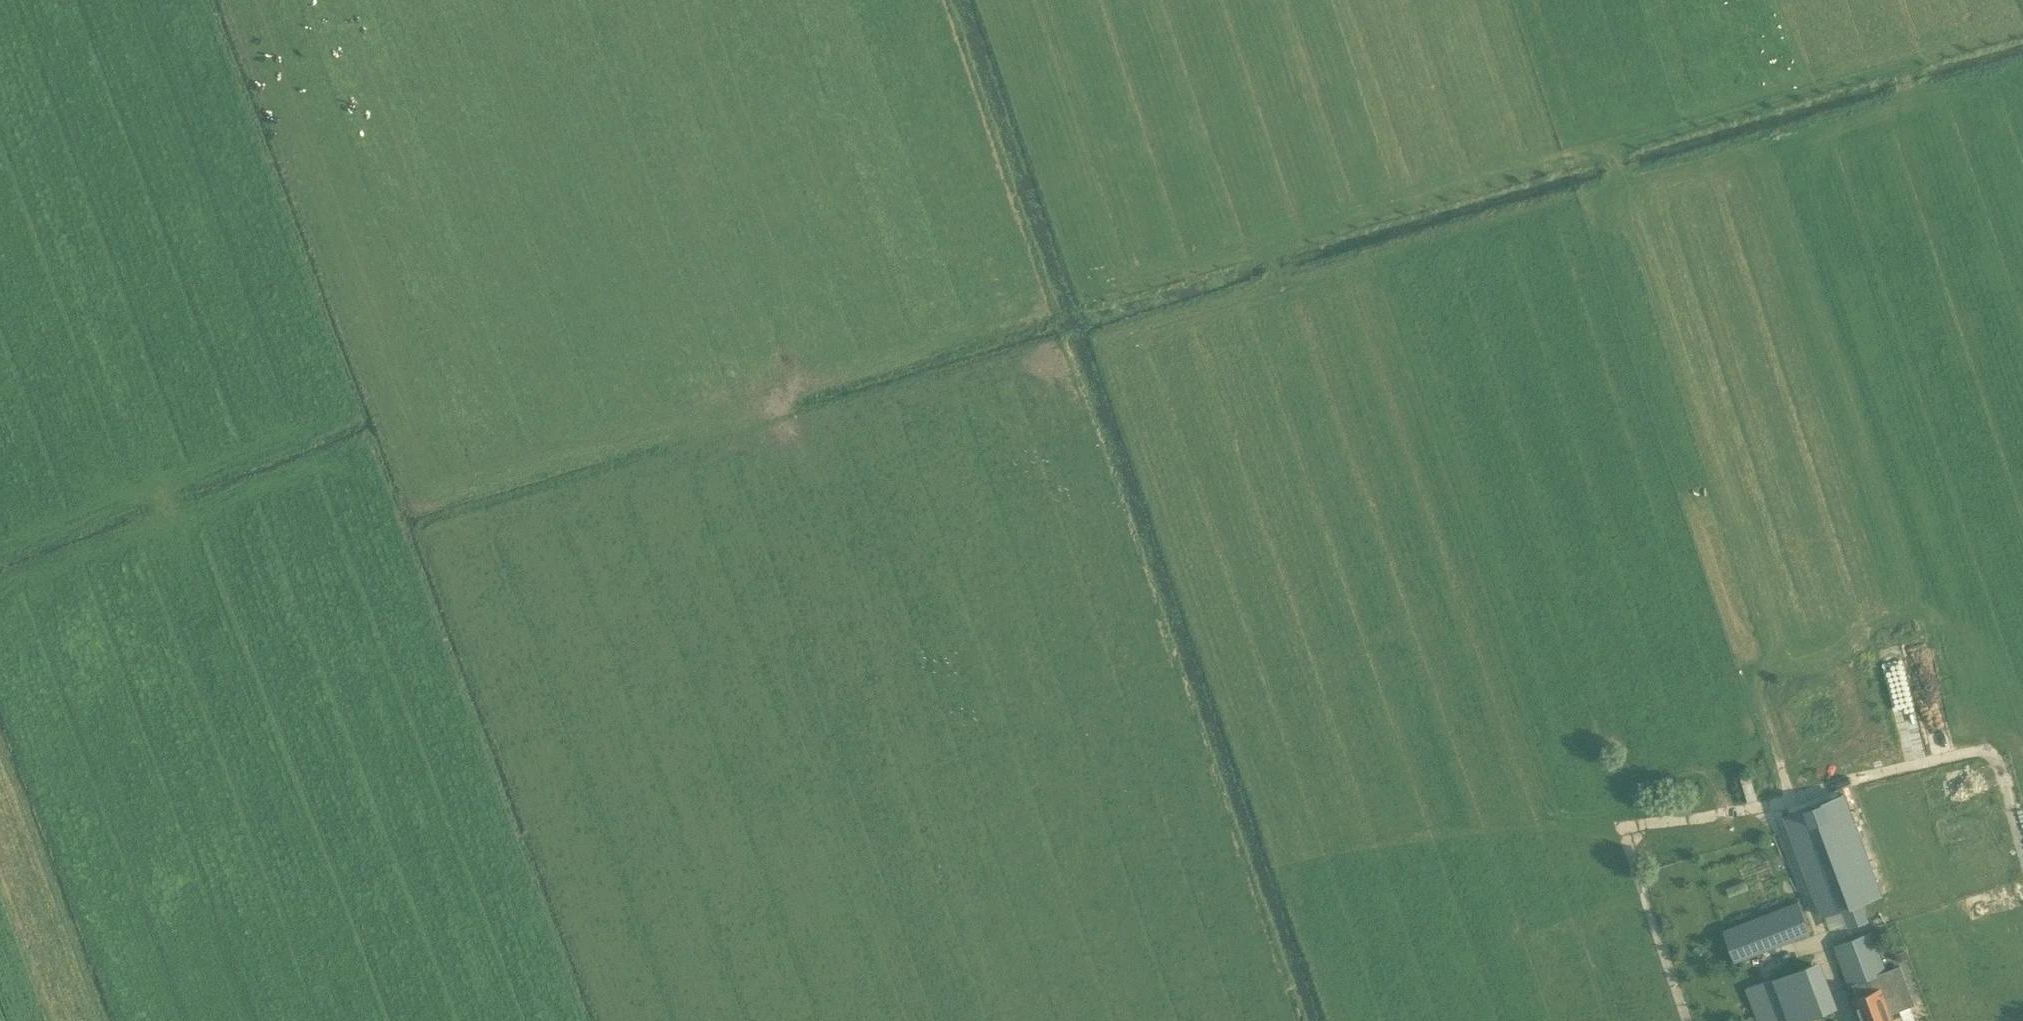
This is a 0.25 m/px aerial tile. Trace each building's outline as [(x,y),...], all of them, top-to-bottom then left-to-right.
[(1843,793),(1785,815),(1822,915),(1843,907),(1850,926),(1867,920),(1860,900),(1881,893),(1843,793)] [(1797,899),(1722,929),(1735,962),(1810,934),(1797,899)] [(1834,945),(1849,984),(1853,983),(1858,995),(1853,996),(1863,1020),(1893,1020),(1890,1012),(1915,1003),(1900,965),(1886,970),(1871,931),(1834,945)] [(1746,988),(1757,1020),(1796,1020),(1834,1008),(1818,962),(1746,988)]
